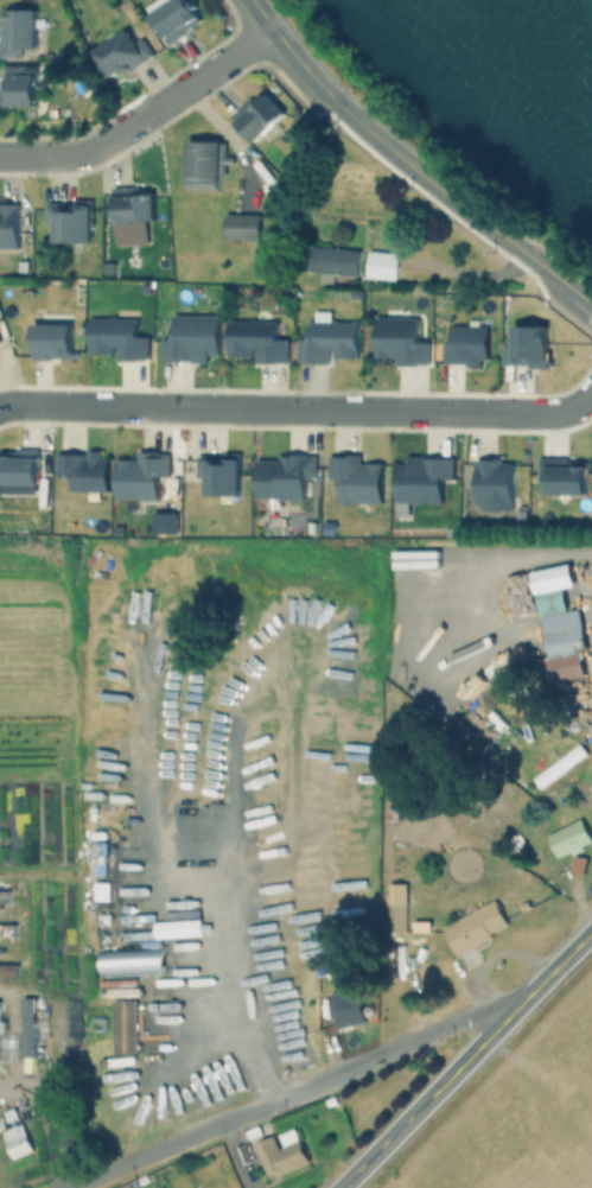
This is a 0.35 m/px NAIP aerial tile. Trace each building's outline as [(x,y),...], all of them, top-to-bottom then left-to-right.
[(149,15),(172,0),(188,0),(200,19),(182,32),(184,34),(170,45),(149,15)] [(21,57),(0,56),(0,30),(1,8),(36,8),(34,47),(21,47),(21,57)] [(91,53),(125,30),(133,42),(139,38),(152,56),(125,75),(122,70),(109,80),(91,53)] [(34,106),(0,105),(0,90),(2,90),(2,65),(24,65),(24,74),(36,75),(34,106)] [(285,113),(255,142),(230,117),(252,96),(256,102),(265,94),(285,113)] [(217,193),(187,193),(187,141),(217,141),(217,193)] [(112,186),(138,186),(138,193),(152,193),(153,220),(112,221),(112,186)] [(53,223),(45,223),(45,202),(71,202),(71,198),(91,198),(91,242),(53,242),(53,223)] [(18,247),(0,247),(0,204),(18,204),(18,247)] [(224,214),(257,214),(257,241),(224,241),(224,214)] [(310,246),(358,250),(357,273),(307,269),(310,246)] [(365,250),(397,253),(395,280),(363,278),(365,250)] [(348,290),(359,290),(358,300),(348,299),(348,290)] [(208,354),(208,362),(160,361),(160,339),(172,339),(173,315),(219,315),(218,354),(208,354)] [(397,356),(375,355),(375,316),(418,317),(418,341),(426,342),(426,363),(397,363),(397,356)] [(89,317),(139,317),(139,336),(146,336),(146,360),(116,360),(116,348),(112,348),(112,355),(88,354),(89,317)] [(445,335),(445,318),(482,319),(482,350),(476,350),(476,354),(439,354),(439,335),(445,335)] [(228,319),(278,319),(278,339),(285,339),(285,361),(255,361),(256,349),(250,349),(250,355),(228,355),(228,319)] [(33,322),(70,323),(70,358),(32,357),(33,322)] [(308,337),(308,322),(357,322),(356,357),(333,357),(333,351),(327,351),(327,363),(295,363),(295,337),(308,337)] [(513,325),(548,325),(547,368),(529,368),(529,364),(504,364),(505,343),(513,343),(513,325)] [(36,483),(0,483),(0,451),(36,451),(36,483)] [(55,453),(84,453),(84,451),(100,451),(100,459),(107,459),(106,490),(70,489),(70,472),(55,471),(55,453)] [(138,459),(138,451),(168,451),(168,478),(158,478),(158,500),(116,500),(116,459),(138,459)] [(197,455),(222,455),(222,453),(238,453),(237,494),(205,494),(206,476),(196,476),(197,455)] [(280,459),(280,453),(313,455),(313,478),(304,478),(304,500),(255,498),(255,459),(280,459)] [(395,502),(395,465),(406,465),(406,455),(452,455),(452,478),(441,478),(441,503),(395,502)] [(381,504),(338,504),(338,478),(327,478),(329,456),(358,456),(358,464),(382,464),(381,504)] [(515,464),(514,510),(486,510),(486,504),(475,504),(476,457),(501,457),(501,464),(515,464)] [(547,478),(536,478),(536,458),(568,458),(568,466),(587,466),(587,495),(547,494),(547,478)] [(322,521),(335,521),(335,533),(322,533),(322,521)] [(540,617),(578,609),(585,649),(548,656),(540,617)] [(563,856),(591,843),(591,840),(582,819),(552,833),(563,856)] [(509,932),(497,903),(442,927),(455,955),(509,932)] [(400,932),(400,906),(387,906),(387,932),(400,932)] [(17,965),(0,965),(0,980),(17,980),(17,965)] [(364,1021),(360,1003),(351,1005),(347,990),(329,995),(337,1028),(364,1021)] [(112,1000),(135,999),(138,1054),(114,1054),(112,1000)] [(36,1058),(36,1000),(22,1000),(22,1058),(36,1058)] [(32,1153),(23,1125),(3,1132),(12,1160),(32,1153)] [(254,1144),(268,1180),(308,1164),(294,1128),(254,1144)]
